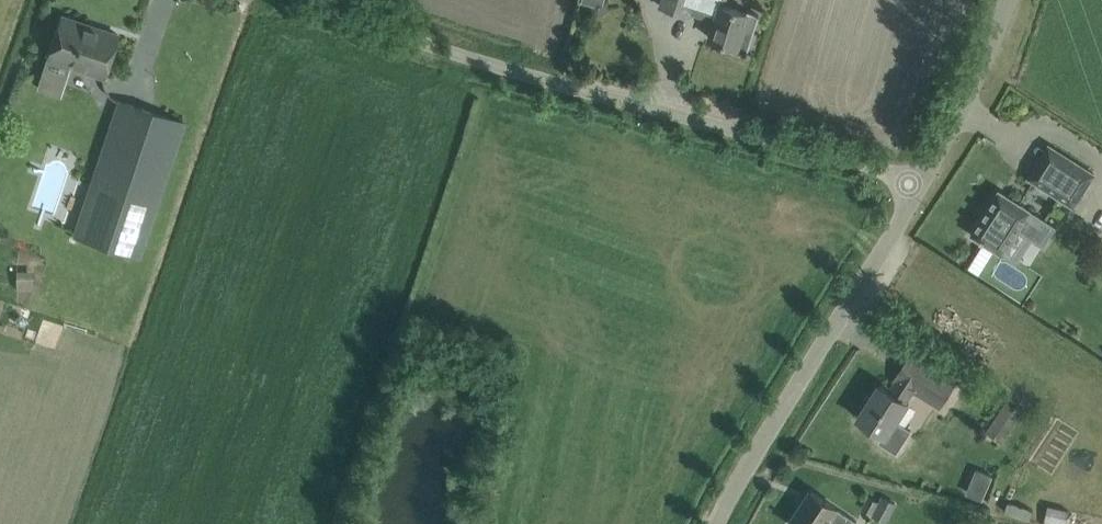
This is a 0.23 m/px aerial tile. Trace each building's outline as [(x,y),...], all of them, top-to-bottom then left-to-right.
[(660,6),(690,15),(691,13),(715,20),(710,38),(727,43),(725,48),(746,55),(746,54),(745,53),(752,32),(751,32),(756,14),(745,11),(745,12),(724,5),(726,0),(662,0),(660,6)] [(47,58),(104,77),(118,34),(62,15),(47,58)] [(74,235),(139,256),(184,122),(119,100),(74,235)] [(1028,177),(1073,207),(1094,174),(1049,145),(1028,177)] [(1018,229),(1043,245),(1055,226),(1030,210),(999,190),(971,234),(1002,254),(1018,229)] [(974,256),(967,267),(979,274),(986,263),(974,256)] [(858,417),(884,433),(879,441),(896,452),(911,430),(895,420),(907,402),(905,400),(913,388),(939,406),(955,381),(912,353),(896,377),(898,379),(890,391),(879,384),(858,417)] [(987,432),(1001,441),(1020,411),(1005,402),(987,432)] [(976,469),(965,493),(982,500),(992,475),(976,469)] [(837,507),(811,490),(790,523),(855,523),(857,521),(837,508),(837,507)] [(862,508),(875,515),(874,516),(885,522),(895,503),(884,497),(881,502),(868,496),(862,508)] [(1007,502),(1004,511),(1029,520),(1032,510),(1007,502)] [(1046,508),(1042,523),(1045,523),(1065,523),(1067,513),(1046,508)]
